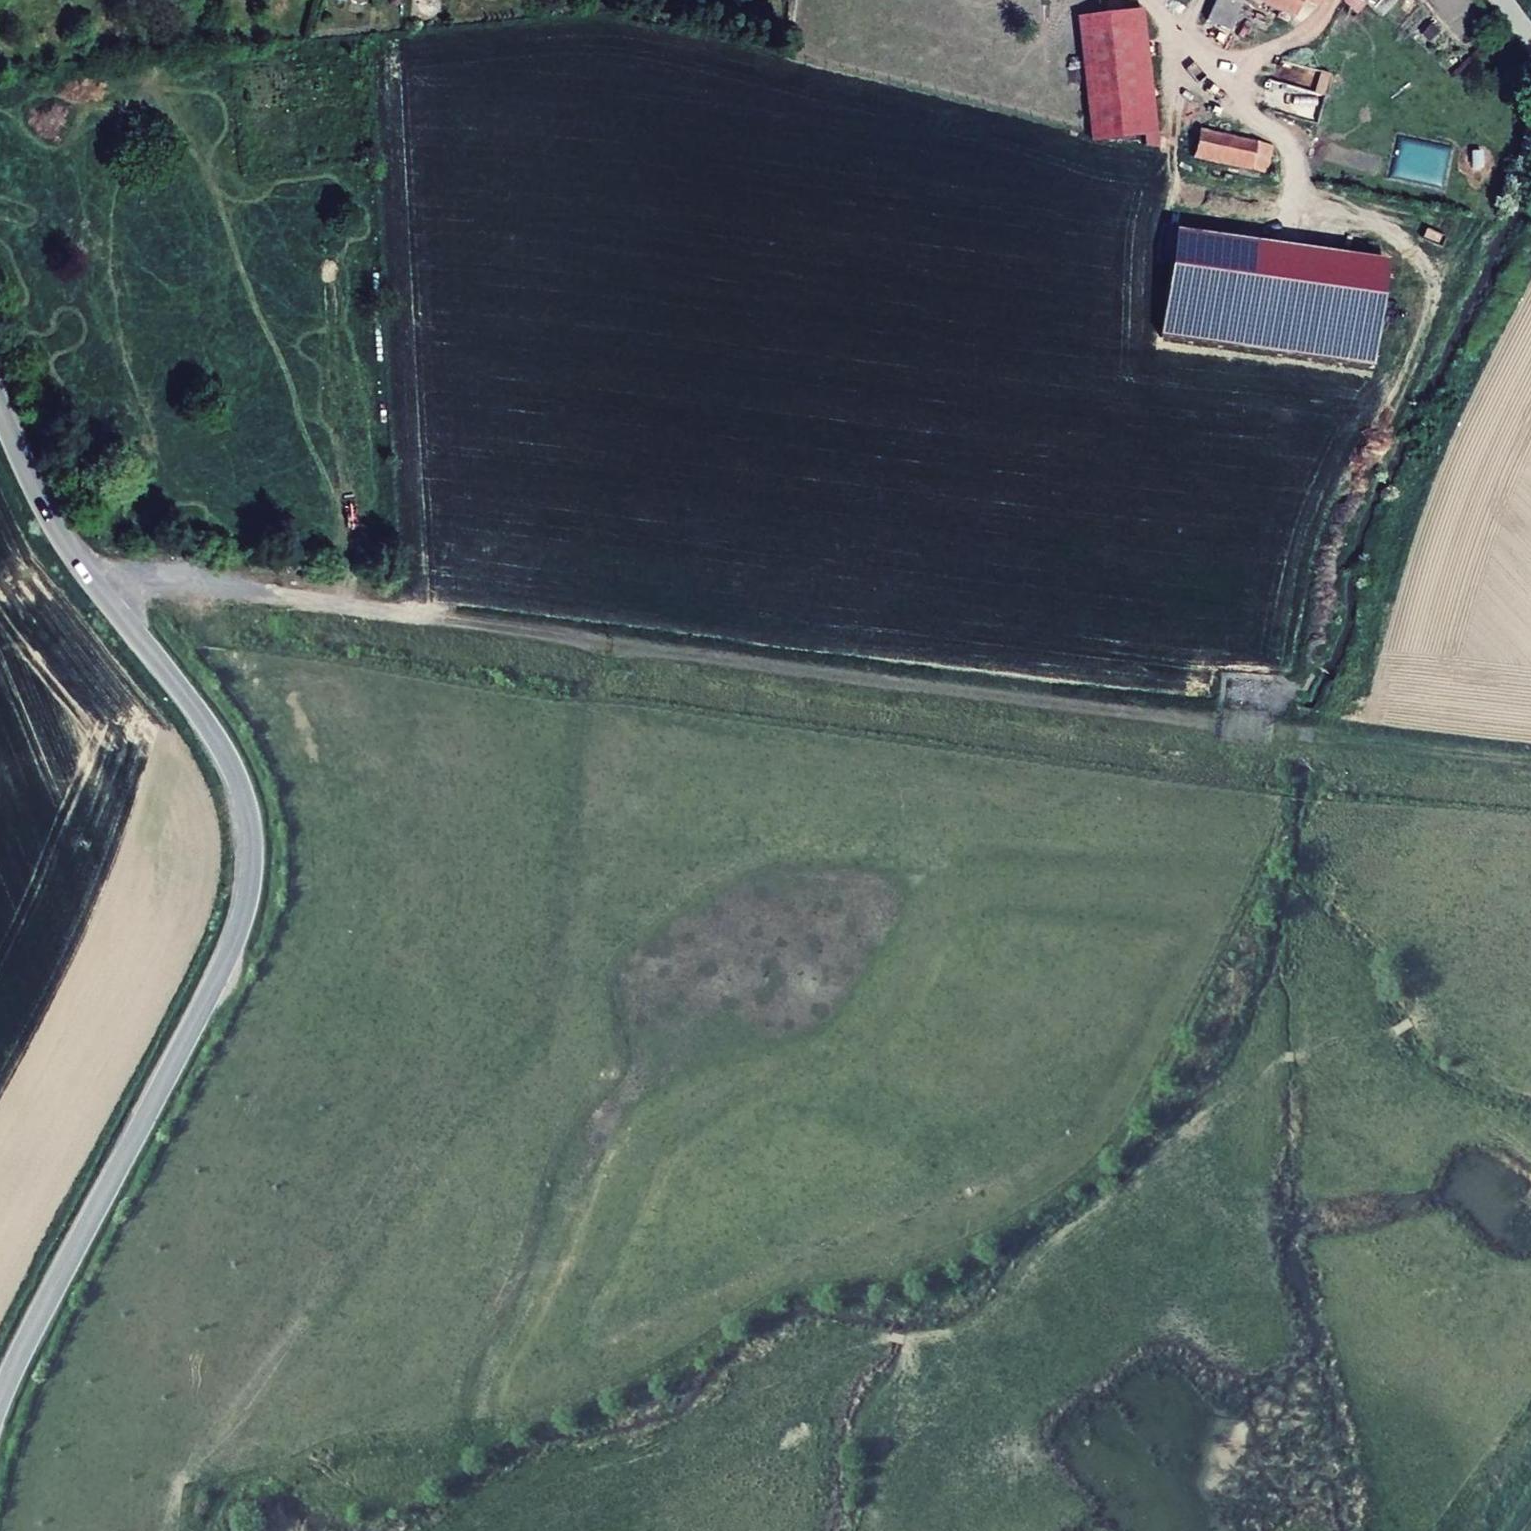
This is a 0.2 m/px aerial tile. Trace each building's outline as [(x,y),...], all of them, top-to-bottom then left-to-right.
[(1225,24),(1249,32),(1260,0),(1233,0),(1225,24)] [(1300,12),(1305,0),(1265,0),(1300,12)] [(1085,137),(1135,138),(1135,150),(1148,150),(1150,10),(1086,10),(1085,137)] [(1272,144),(1192,126),(1185,158),(1265,177),(1272,144)]
